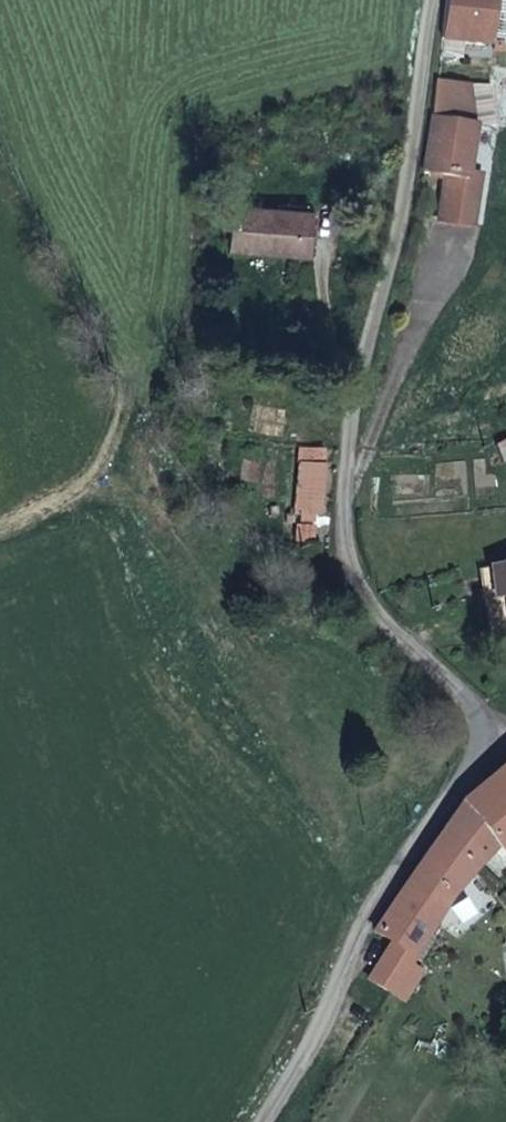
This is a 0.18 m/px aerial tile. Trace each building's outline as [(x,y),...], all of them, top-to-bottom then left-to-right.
[(496,0),(449,0),(444,42),(491,47),(496,0)] [(441,222),(481,229),(488,178),(472,176),(480,126),(478,87),(437,83),(422,172),(449,176),(441,222)] [(493,86),(478,87),(480,126),(495,125),(493,86)] [(302,260),(309,212),(239,201),(231,249),(302,260)] [(326,450),(298,449),(297,507),(303,507),(303,514),(322,514),(322,505),(325,505),(326,450)] [(489,570),(492,601),(505,599),(505,605),(505,568),(489,570)] [(461,804),(499,851),(505,860),(505,763),(461,804)] [(415,960),(499,851),(461,804),(373,933),(391,944),(415,960)] [(415,960),(391,944),(387,950),(411,966),(415,960)] [(411,966),(387,950),(368,979),(404,1003),(423,974),(411,966)]
